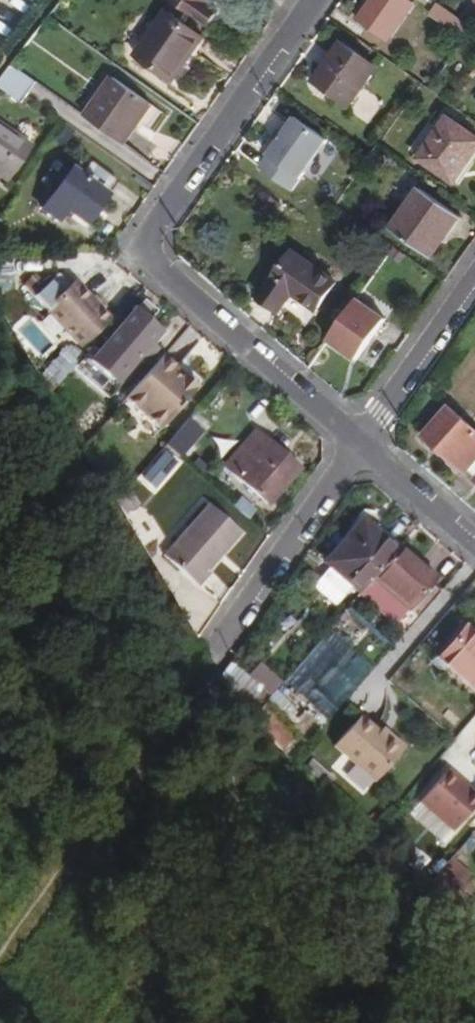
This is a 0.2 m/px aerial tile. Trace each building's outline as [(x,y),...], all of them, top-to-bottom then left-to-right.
[(209,26),(220,9),(216,7),(211,3),(213,0),(172,0),(209,26)] [(414,4),(408,0),(374,0),(359,21),(388,41),(414,4)] [(467,39),(474,28),(440,3),(432,14),(467,39)] [(119,45),(133,54),(157,20),(143,10),(119,45)] [(174,81),(204,38),(167,12),(137,55),(174,81)] [(378,68),(344,43),(324,72),(328,75),(322,84),(352,105),(378,68)] [(0,79),(0,88),(21,103),(37,82),(12,64),(0,79)] [(114,78),(87,117),(125,144),(134,131),(139,133),(156,108),(114,78)] [(474,154),(474,134),(451,117),(421,158),(456,182),(474,154)] [(263,168),(295,191),(331,141),(298,118),(289,131),(277,147),(263,168)] [(33,148),(0,125),(0,176),(9,183),(33,148)] [(277,147),(289,131),(282,130),(277,135),(277,147)] [(87,226),(118,182),(91,163),(81,176),(72,170),(44,209),(59,220),(65,211),(87,226)] [(440,239),(457,213),(423,189),(394,230),(432,257),(443,242),(440,239)] [(318,309),(337,284),(295,253),(263,298),(280,311),(294,293),(318,309)] [(81,346),(108,321),(99,311),(102,307),(96,300),(91,302),(76,286),(71,289),(60,276),(37,298),(81,346)] [(325,345),(356,366),(389,318),(358,297),(325,345)] [(23,300),(7,305),(14,328),(30,323),(23,300)] [(156,315),(142,304),(100,352),(125,374),(137,360),(143,365),(156,350),(151,344),(159,334),(148,323),(156,315)] [(75,348),(44,384),(51,395),(84,356),(75,348)] [(176,371),(162,359),(125,401),(161,432),(197,391),(197,383),(189,377),(183,377),(180,380),(173,375),(176,371)] [(450,408),(425,436),(465,473),(469,469),(474,475),(474,431),(450,408)] [(192,415),(164,446),(181,461),(209,431),(192,415)] [(233,474),(264,438),(258,433),(227,468),(233,474)] [(299,469),(264,438),(233,474),(267,504),(299,469)] [(138,508),(130,496),(120,503),(128,515),(138,508)] [(250,520),(257,510),(242,497),(234,507),(250,520)] [(241,535),(209,506),(165,557),(200,586),(210,575),(208,573),(241,535)] [(325,565),(360,595),(373,579),(397,552),(364,523),(345,546),(343,544),(325,565)] [(435,581),(399,550),(397,552),(373,579),(410,611),(435,581)] [(299,652),(313,624),(298,617),(285,645),(299,652)] [(332,628),(286,680),(308,698),(356,644),(364,651),(374,640),(359,626),(346,641),(332,628)] [(474,691),(474,636),(466,628),(439,660),(474,691)] [(231,663),(220,678),(224,683),(242,708),(249,718),(257,708),(255,706),(257,698),(263,691),(252,680),(231,663)] [(257,708),(249,718),(251,722),(283,686),(263,668),(252,680),(263,691),(257,698),(255,706),(257,708)] [(269,710),(256,722),(286,755),(299,743),(269,710)] [(249,718),(232,738),(234,741),(251,722),(249,718)] [(376,784),(404,751),(382,731),(378,735),(360,718),(335,748),(376,784)] [(312,762),(303,774),(322,791),(332,779),(312,762)] [(456,834),(474,810),(474,794),(446,772),(420,806),(456,834)] [(450,861),(430,883),(469,916),(474,910),(474,883),(450,861)]
